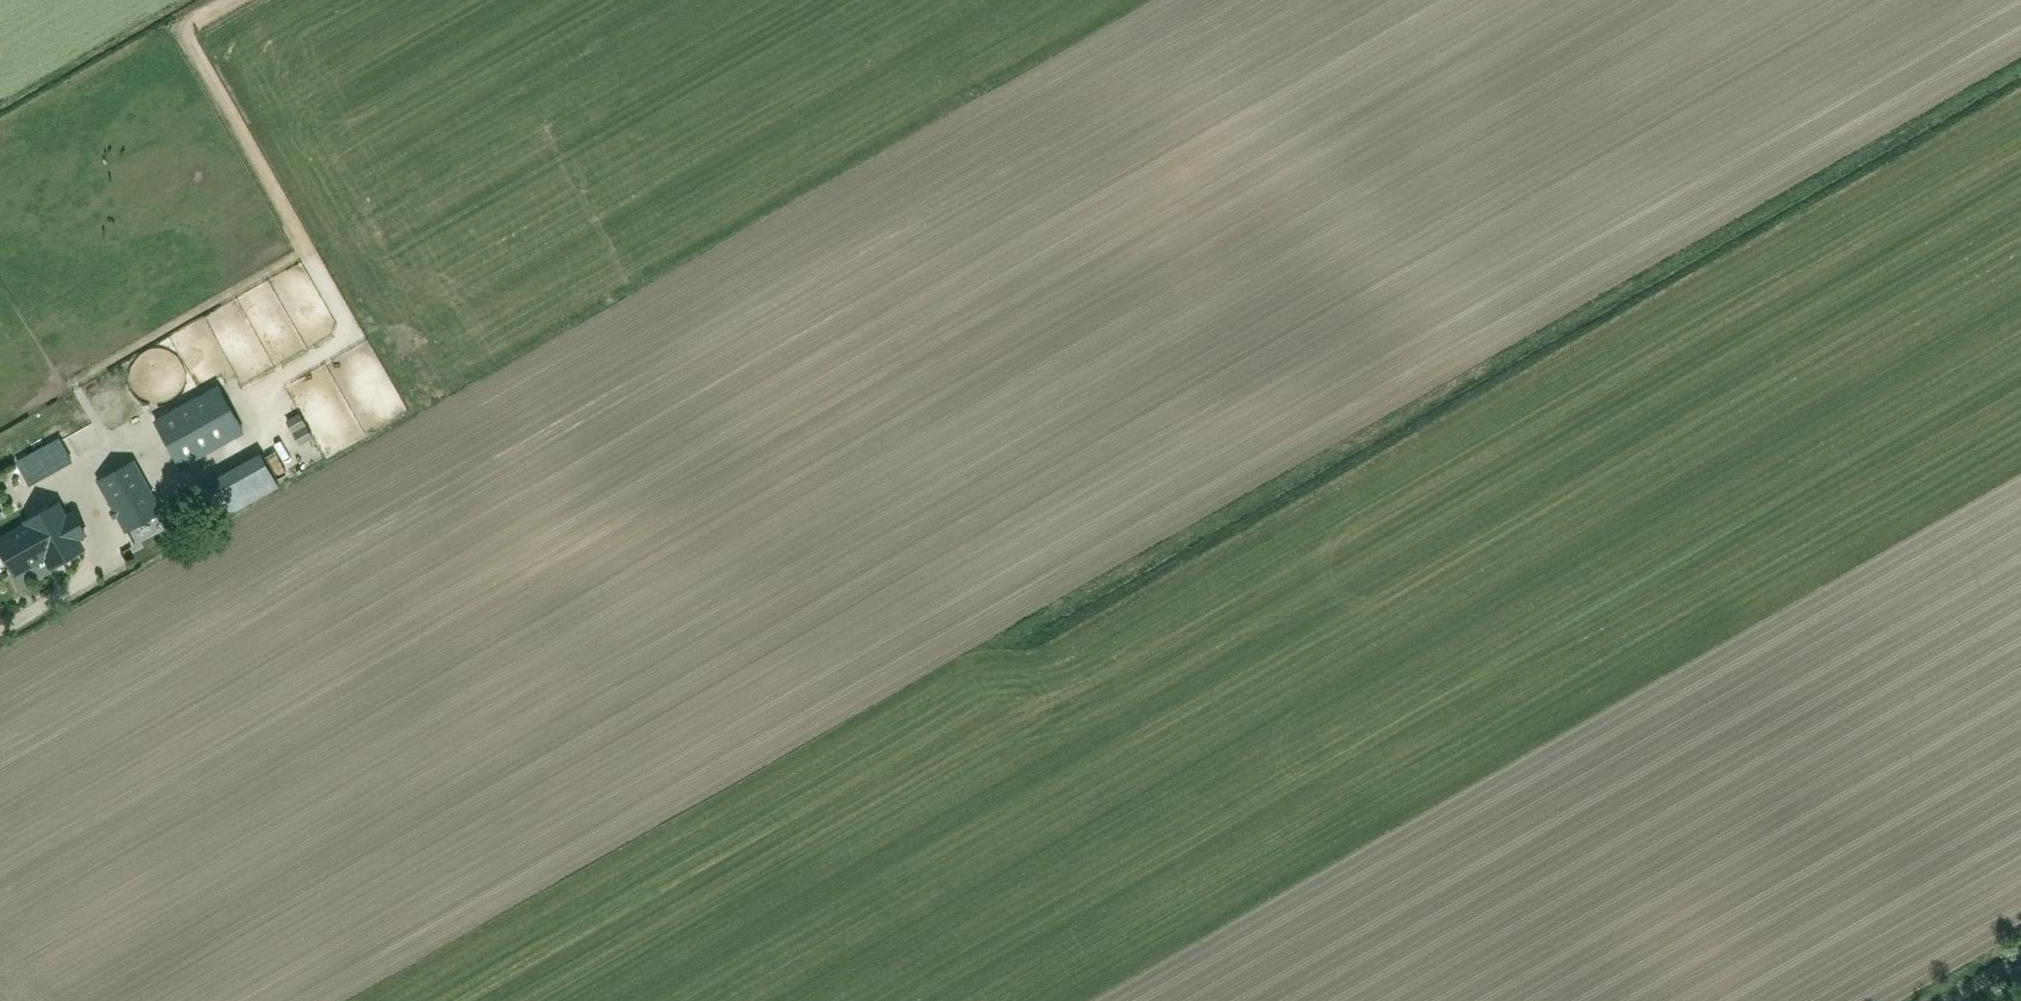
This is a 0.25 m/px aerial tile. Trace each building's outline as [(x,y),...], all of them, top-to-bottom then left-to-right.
[(218,390),(155,425),(181,472),(244,437),(218,390)] [(17,466),(29,489),(104,449),(92,426),(17,466)] [(195,494),(213,526),(279,489),(261,457),(195,494)] [(99,485),(126,536),(161,517),(134,466),(99,485)] [(64,510),(61,505),(27,522),(30,529),(0,546),(0,555),(16,583),(48,565),(54,576),(88,558),(82,546),(90,541),(70,506),(64,510)]
